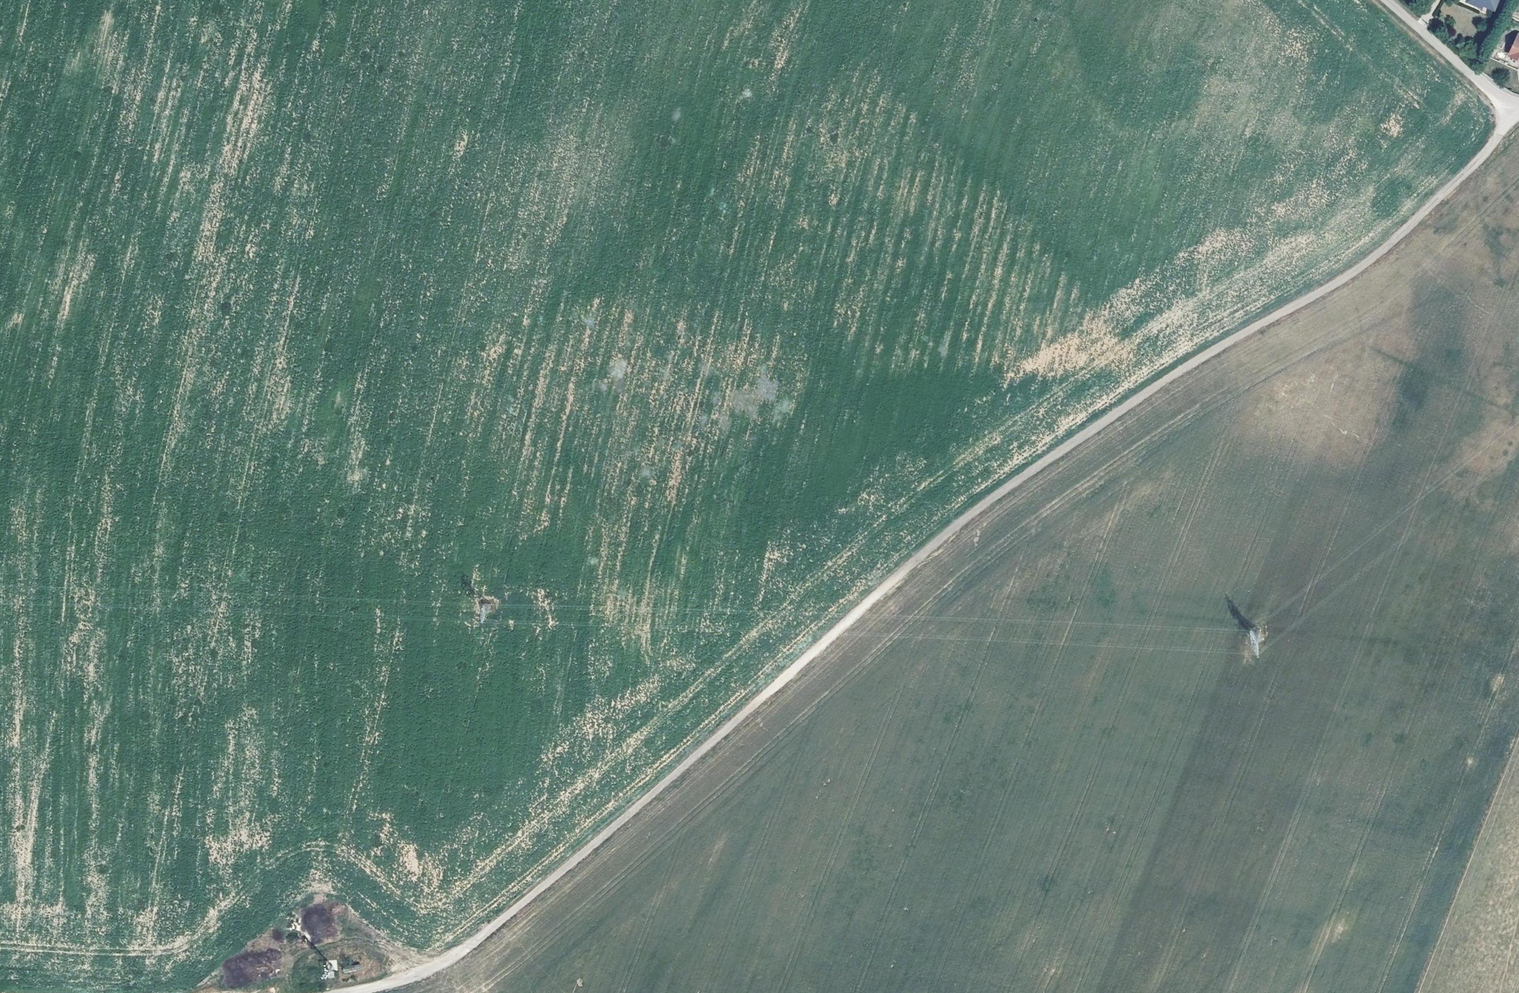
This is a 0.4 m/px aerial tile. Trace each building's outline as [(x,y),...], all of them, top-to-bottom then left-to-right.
[(711,368),(705,361),(694,370),(699,377),(711,368)]
